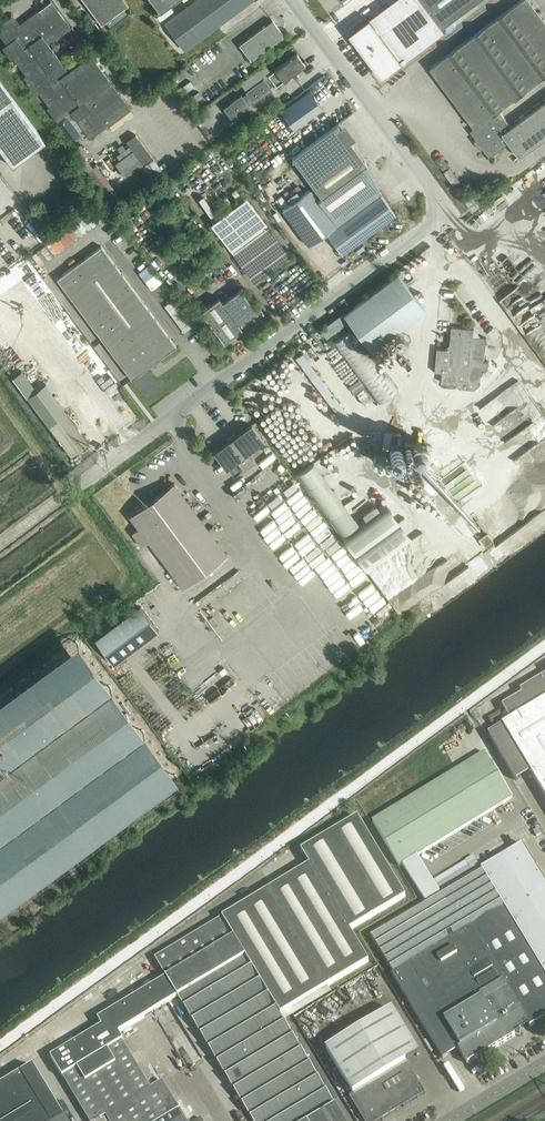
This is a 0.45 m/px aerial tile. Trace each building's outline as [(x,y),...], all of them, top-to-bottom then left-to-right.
[(101,25),(105,21),(123,9),(128,5),(125,0),(83,0),(101,25)] [(159,10),(173,0),(152,0),(159,10)] [(184,50),(253,0),(197,0),(165,24),(184,50)] [(368,56),(383,76),(403,61),(404,62),(445,31),(443,28),(480,0),(395,0),(371,18),(374,22),(359,33),(374,52),(368,56)] [(470,131),(490,157),(509,143),(520,158),(544,139),(544,102),(511,127),(499,111),(544,76),(544,20),(530,0),(521,0),(431,67),(460,107),(475,128),(470,131)] [(57,121),(70,111),(90,138),(130,108),(91,55),(68,71),(49,44),(71,28),(51,1),(15,27),(8,18),(0,25),(0,36),(6,44),(2,48),(10,59),(12,57),(26,75),(23,76),(37,95),(39,93),(49,106),(47,108),(57,121)] [(123,9),(105,21),(109,27),(127,14),(123,9)] [(239,45),(251,60),(284,35),(272,20),(239,45)] [(223,108),(231,119),(249,106),(247,103),(251,99),(254,103),(272,89),(270,87),(274,84),(276,86),(305,64),(297,53),(268,75),(270,77),(265,81),(263,78),(245,91),(247,93),(242,96),(241,95),(223,108)] [(12,166),(45,142),(0,82),(0,150),(12,166)] [(307,92),(272,117),(285,134),(320,109),(307,92)] [(59,124),(70,139),(79,132),(68,117),(59,124)] [(309,190),(282,210),(309,246),(326,233),(342,254),(395,215),(380,195),(381,194),(381,192),(379,193),(362,169),(367,165),(337,124),(292,158),(314,188),(310,191),(309,190)] [(119,160),(115,163),(125,177),(152,157),(135,134),(126,141),(129,146),(116,155),(119,160)] [(90,169),(102,185),(109,180),(96,164),(90,169)] [(249,194),(211,219),(245,271),(247,270),(253,278),(289,254),(249,194)] [(466,203),(469,207),(473,212),(479,207),(476,202),(472,198),(466,203)] [(186,206),(181,210),(187,218),(192,214),(186,206)] [(42,243),(50,253),(81,227),(72,217),(42,243)] [(85,258),(57,279),(131,380),(176,347),(101,246),(97,249),(85,258)] [(343,314),(371,350),(425,309),(398,273),(343,314)] [(201,311),(224,343),(242,329),(244,332),(265,317),(258,308),(255,310),(240,289),(222,302),(219,298),(201,311)] [(43,308),(55,324),(66,316),(54,299),(43,308)] [(341,314),(320,330),(329,342),(350,326),(341,314)] [(0,341),(0,360),(71,455),(109,427),(28,319),(0,341)] [(486,338),(473,337),(474,329),(452,327),(450,346),(449,346),(446,349),(437,349),(435,372),(442,373),(441,383),(456,384),(459,388),(475,389),(480,385),(480,381),(478,379),(488,369),(489,362),(484,361),(486,338)] [(333,343),(379,404),(398,390),(352,329),(333,343)] [(520,380),(479,405),(491,423),(531,397),(520,380)] [(324,381),(318,385),(336,409),(342,404),(324,381)] [(231,441),(216,452),(226,467),(236,459),(243,469),(255,461),(248,451),(262,440),(251,426),(235,438),(234,436),(230,439),(231,441)] [(413,540),(389,502),(380,507),(377,503),(363,512),(366,517),(358,523),(317,459),(300,469),(365,571),(413,540)] [(132,534),(141,546),(148,541),(183,588),(227,555),(174,483),(130,517),(139,529),(132,534)] [(388,599),(427,573),(417,559),(400,571),(394,562),(390,565),(386,559),(369,570),(388,599)] [(140,606),(94,640),(113,665),(159,631),(140,606)] [(179,778),(80,644),(0,704),(0,910),(179,778)] [(519,691),(521,695),(501,707),(504,710),(488,720),(495,731),(502,727),(544,797),(544,676),(519,691)] [(371,935),(394,974),(392,975),(442,1059),(458,1049),(467,1065),(515,1036),(519,1037),(521,1031),(520,1029),(528,1025),(530,1028),(544,1019),(544,882),(523,844),(481,869),(440,894),(417,857),(513,798),(485,753),(372,822),(399,867),(402,865),(426,902),(371,935)] [(157,984),(168,1004),(177,998),(178,999),(178,998),(252,1120),(344,1120),(306,1058),(303,1052),(295,1040),(298,1038),(289,1023),(286,1024),(280,1015),(369,962),(350,930),(403,896),(357,818),(301,851),(310,865),(155,959),(166,977),(165,978),(166,979),(157,984)] [(457,865),(460,873),(479,864),(476,856),(457,865)] [(157,984),(98,1020),(102,1026),(50,1058),(63,1077),(89,1120),(102,1120),(100,1119),(106,1116),(109,1120),(187,1120),(163,1081),(151,1088),(122,1041),(123,1041),(119,1033),(168,1004),(157,984)] [(353,1096),(350,1098),(364,1120),(381,1120),(425,1094),(406,1063),(420,1055),(393,1010),(326,1050),(353,1096)] [(34,1067),(0,1087),(0,1120),(66,1120),(34,1067)] [(239,1120),(246,1120),(241,1112),(236,1115),(239,1120)]
